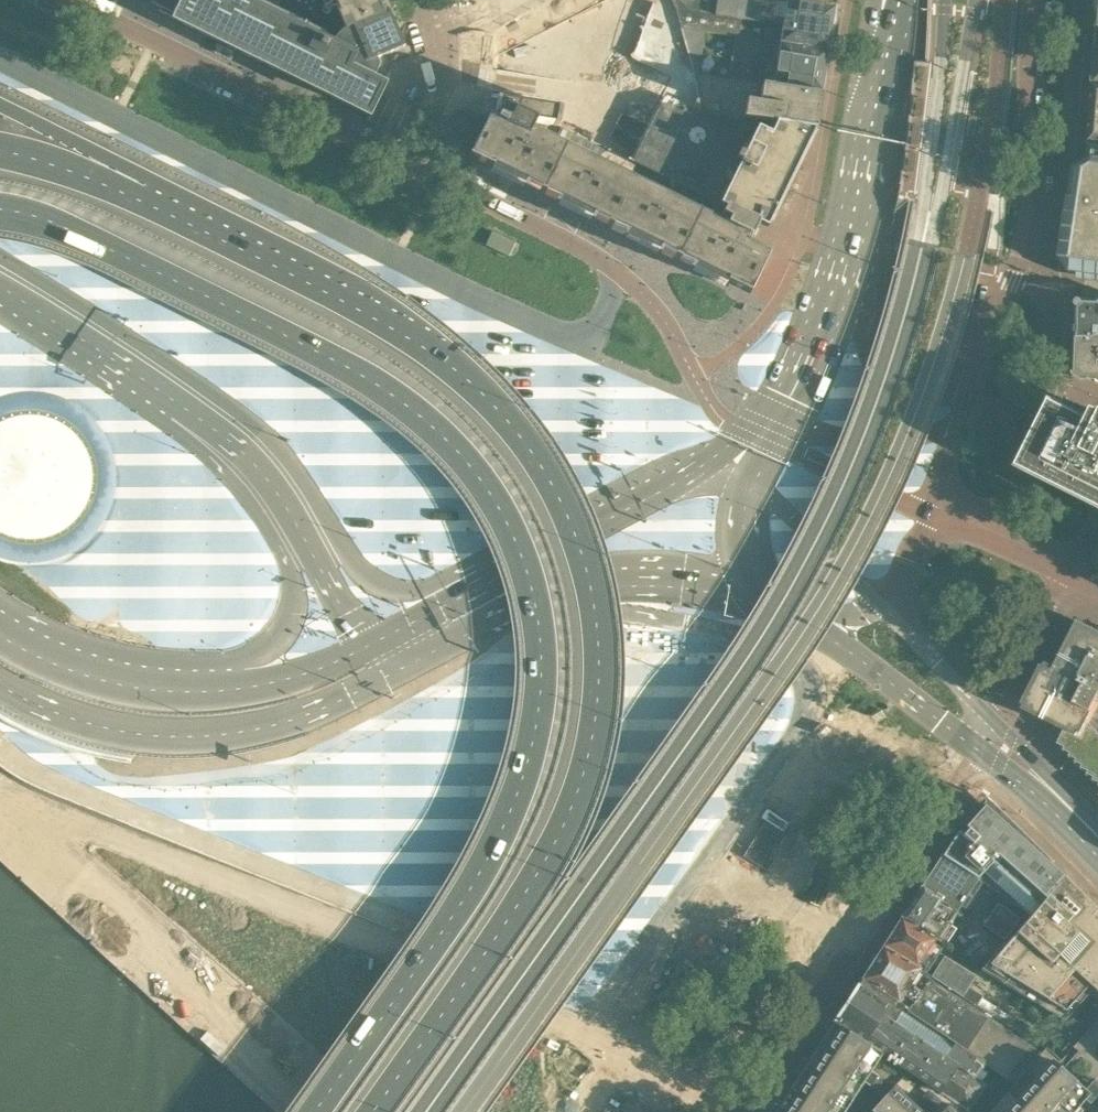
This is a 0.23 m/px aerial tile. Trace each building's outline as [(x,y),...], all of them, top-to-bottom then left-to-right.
[(367,114),(382,84),(375,81),(347,67),(353,54),(331,43),(291,23),(243,0),(185,0),(175,20),(268,65),(367,114)] [(331,10),(335,8),(337,12),(344,29),(345,30),(350,28),(388,12),(383,0),(327,0),(331,10)] [(735,36),(828,51),(834,7),(790,0),(672,0),(676,9),(681,28),(705,32),(735,36)] [(389,12),(388,12),(350,28),(365,64),(379,58),(404,47),(389,12)] [(687,51),(693,73),(699,74),(705,32),(681,28),(687,51)] [(730,77),(821,92),(828,51),(735,36),(730,77)] [(749,238),(750,238),(751,239),(758,223),(719,204),(558,124),(560,110),(497,100),(495,115),(498,117),(497,120),(494,118),(490,115),(470,157),(749,294),(769,253),(747,242),(749,238)] [(1091,145),(1090,145),(1088,159),(1075,168),(1072,184),(1075,184),(1073,197),(1070,196),(1070,198),(1072,199),(1071,212),(1068,211),(1068,213),(1070,214),(1068,227),(1066,226),(1066,228),(1068,228),(1066,241),(1064,241),(1064,243),(1066,243),(1064,256),(1062,256),(1061,258),(1072,272),(1080,273),(1079,280),(1097,282),(1097,145),(1091,145)] [(1008,207),(1009,201),(1011,193),(998,191),(998,195),(995,212),(1003,213),(1007,214),(1008,207)] [(485,245),(509,256),(516,243),(491,231),(485,245)] [(1078,338),(1097,339),(1097,301),(1085,301),(1083,298),(1077,303),(1079,306),(1078,338)] [(1080,379),(1097,380),(1097,339),(1078,338),(1077,375),(1080,379)] [(1026,468),(1056,484),(1085,498),(1097,505),(1097,420),(1096,423),(1058,404),(1026,468)] [(1048,663),(1026,709),(1051,721),(1067,729),(1084,738),(1096,713),(1097,713),(1097,634),(1081,626),(1071,647),(1053,642),(1044,661),(1048,663)] [(1067,729),(1061,740),(1097,778),(1097,713),(1096,713),(1084,738),(1067,729)] [(1061,740),(1067,729),(1051,721),(1048,727),(1061,740)] [(961,834),(957,831),(941,856),(981,883),(1029,915),(1044,897),(1062,875),(1062,874),(1061,876),(983,805),(965,825),(964,826),(967,829),(961,834)] [(941,856),(920,888),(956,911),(959,906),(964,909),(981,883),(941,856)] [(1062,875),(1044,897),(1029,915),(1008,940),(1002,943),(979,970),(1063,1020),(1070,1013),(1066,1009),(1088,985),(1097,994),(1097,911),(1062,875)] [(920,888),(900,918),(934,939),(938,942),(944,946),(956,928),(948,923),(956,911),(920,888)] [(1002,940),(1018,918),(996,902),(980,925),(1002,940)] [(932,943),(934,939),(900,918),(883,946),(917,967),(920,969),(919,970),(961,997),(976,1006),(983,996),(968,987),(975,976),(938,953),(940,949),(932,943)] [(1000,945),(993,940),(988,947),(995,951),(1000,945)] [(920,969),(917,967),(883,946),(861,979),(903,1007),(902,1007),(916,1016),(928,1023),(928,1022),(964,1046),(964,1047),(1013,1081),(1034,1057),(1033,1050),(984,1017),(983,1018),(927,981),(920,991),(910,985),(919,970),(920,969)] [(861,979),(832,1022),(881,1054),(938,1093),(967,1111),(985,1085),(974,1078),(984,1064),(974,1058),(914,1019),(916,1016),(902,1007),(903,1007),(861,979)] [(938,1093),(881,1054),(832,1022),(800,1074),(774,1111),(967,1111),(938,1093)] [(1013,1081),(1012,1082),(1014,1084),(990,1111),(1097,1111),(1097,1027),(1077,1050),(1072,1046),(1067,1052),(1059,1060),(1045,1048),(1040,1053),(1038,1051),(1034,1057),(1013,1081)]
